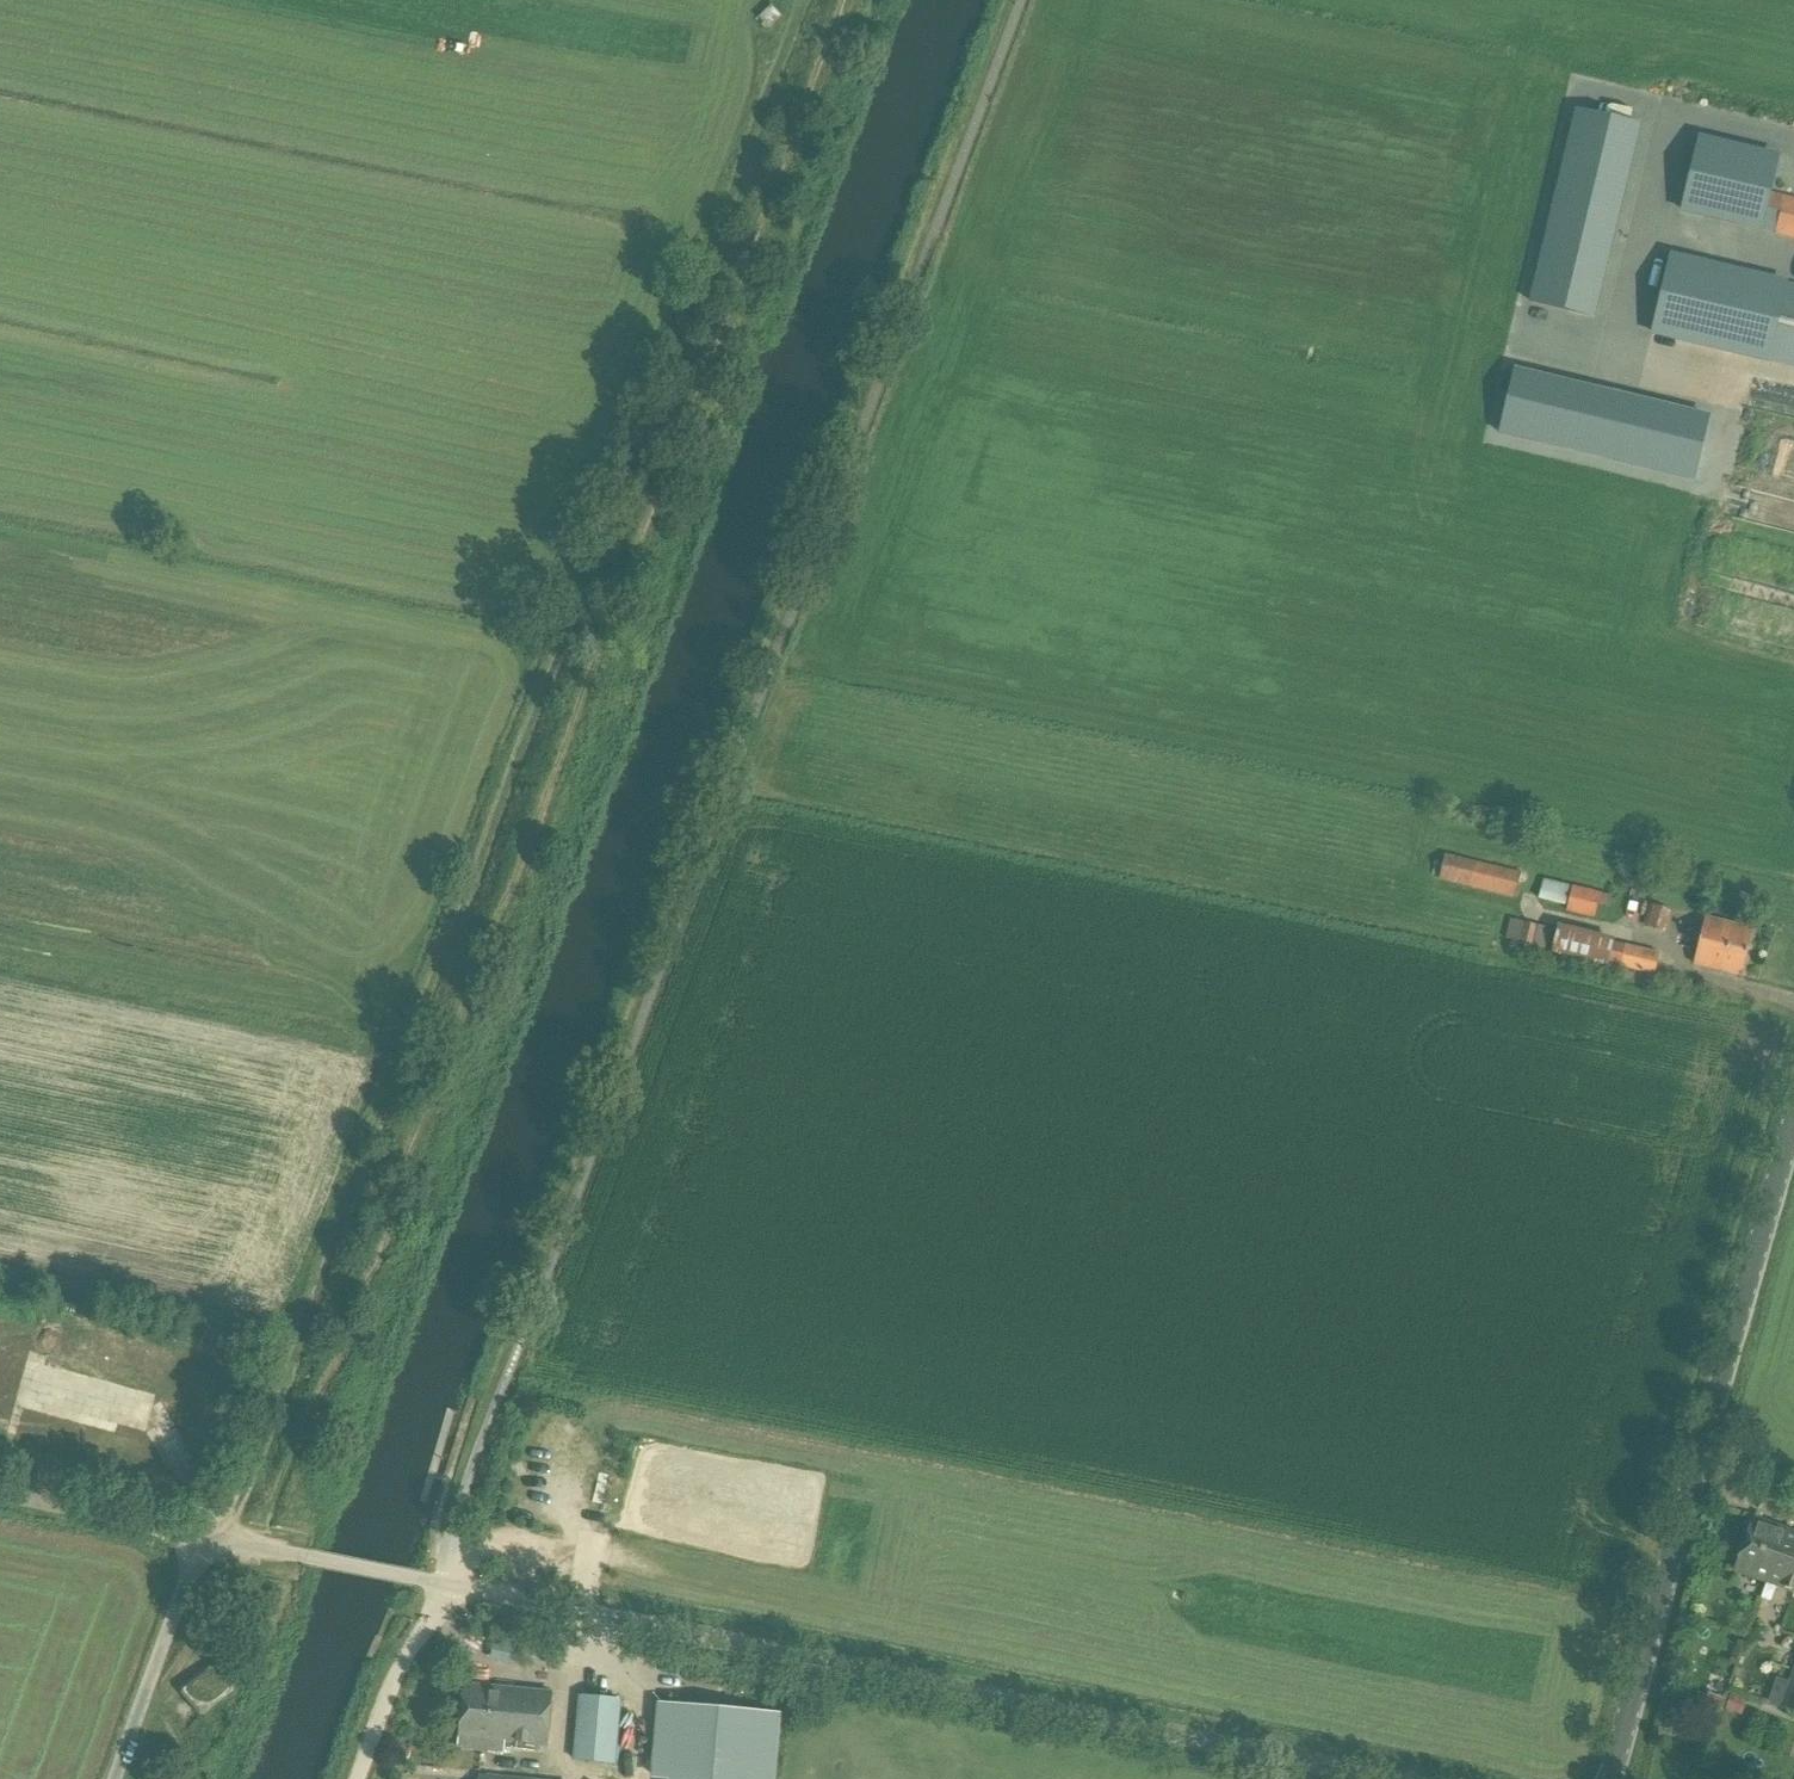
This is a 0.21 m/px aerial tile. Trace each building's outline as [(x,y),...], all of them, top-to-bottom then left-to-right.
[(1579,111),(1532,303),(1593,318),(1640,126),(1579,111)] [(1761,228),(1769,192),(1777,158),(1697,140),(1681,210),(1761,229),(1762,228),(1761,228)] [(1761,228),(1762,228),(1776,232),(1775,235),(1793,239),(1793,198),(1769,192),(1761,228)] [(1786,283),(1787,280),(1670,252),(1651,335),(1767,363),(1768,359),(1793,365),(1793,285),(1786,283)] [(1585,388),(1514,371),(1499,431),(1694,478),(1697,464),(1709,418),(1585,388)] [(1520,872),(1445,854),(1439,880),(1514,899),(1520,872)] [(1567,906),(1572,887),(1544,880),(1539,900),(1567,906)] [(1572,887),(1567,906),(1566,911),(1595,919),(1598,904),(1601,892),(1573,885),(1572,887)] [(1601,892),(1598,904),(1607,906),(1609,894),(1601,892)] [(1742,974),(1752,931),(1704,919),(1694,962),(1742,974)] [(1519,942),(1518,947),(1533,950),(1534,946),(1538,924),(1523,921),(1519,942)] [(1608,967),(1619,969),(1620,967),(1655,976),(1661,953),(1613,942),(1608,967)] [(1764,1581),(1783,1529),(1753,1519),(1735,1570),(1764,1581)] [(1764,1581),(1793,1591),(1793,1590),(1793,1533),(1783,1529),(1764,1581)] [(1788,1684),(1780,1707),(1793,1712),(1793,1686),(1788,1684)] [(551,1693),(465,1685),(459,1748),(503,1752),(503,1741),(547,1745),(551,1693)] [(582,1694),(576,1759),(614,1762),(620,1698),(582,1694)] [(781,1716),(659,1706),(653,1777),(674,1778),(775,1778),(781,1716)]
